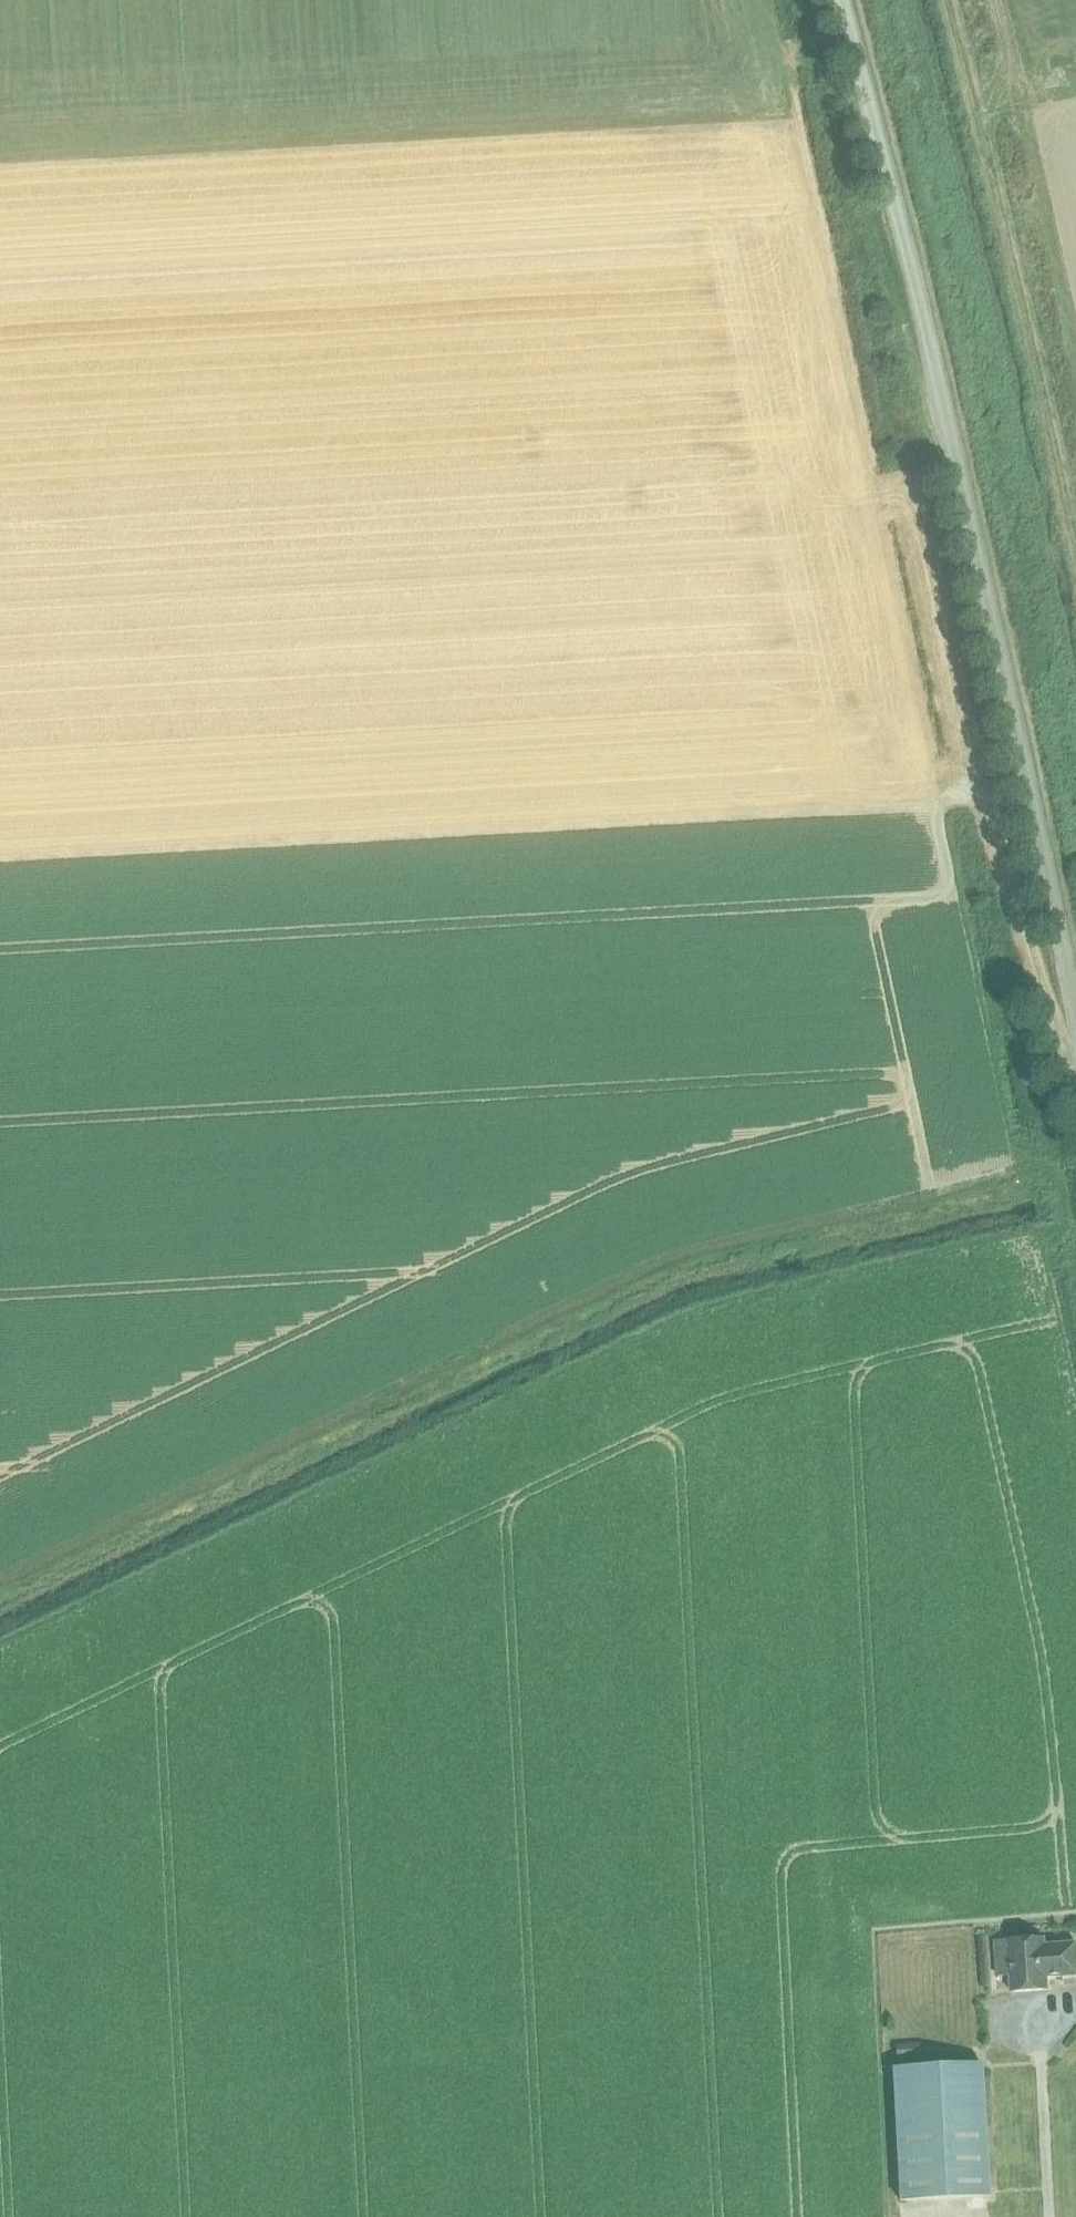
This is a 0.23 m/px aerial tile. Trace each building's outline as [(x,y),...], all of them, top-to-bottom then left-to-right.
[(996,1942),(997,1957),(1010,1957),(1012,1992),(1049,1990),(1048,1978),(1075,1976),(1075,1943),(1046,1945),(1045,1939),(996,1942)] [(981,2064),(893,2068),(899,2201),(988,2197),(987,2189),(981,2064)]
